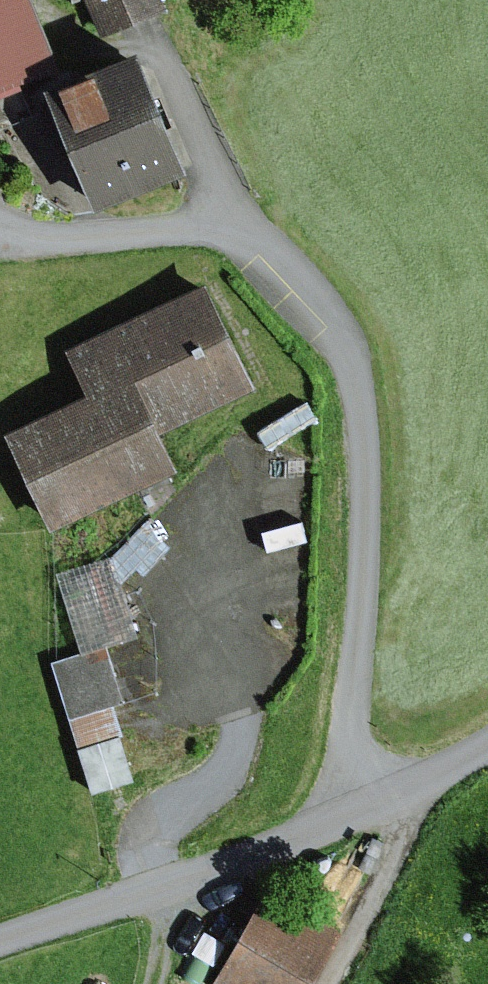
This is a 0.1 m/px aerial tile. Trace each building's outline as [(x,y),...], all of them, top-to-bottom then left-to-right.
[(52,73),(23,0),(0,0),(0,94),(52,73)] [(95,39),(158,13),(153,0),(79,0),(95,39)] [(127,63),(41,99),(90,218),(176,182),(127,63)] [(85,404),(5,441),(51,539),(174,482),(153,438),(251,392),(202,290),(62,356),(85,404)] [(148,521),(109,560),(122,600),(176,548),(148,521)] [(56,577),(81,657),(103,650),(134,640),(122,600),(109,560),(56,577)] [(81,657),(50,667),(68,720),(120,703),(103,650),(81,657)] [(118,739),(76,752),(92,800),(134,786),(118,739)] [(267,896),(215,983),(312,983),(339,938),(267,896)]
